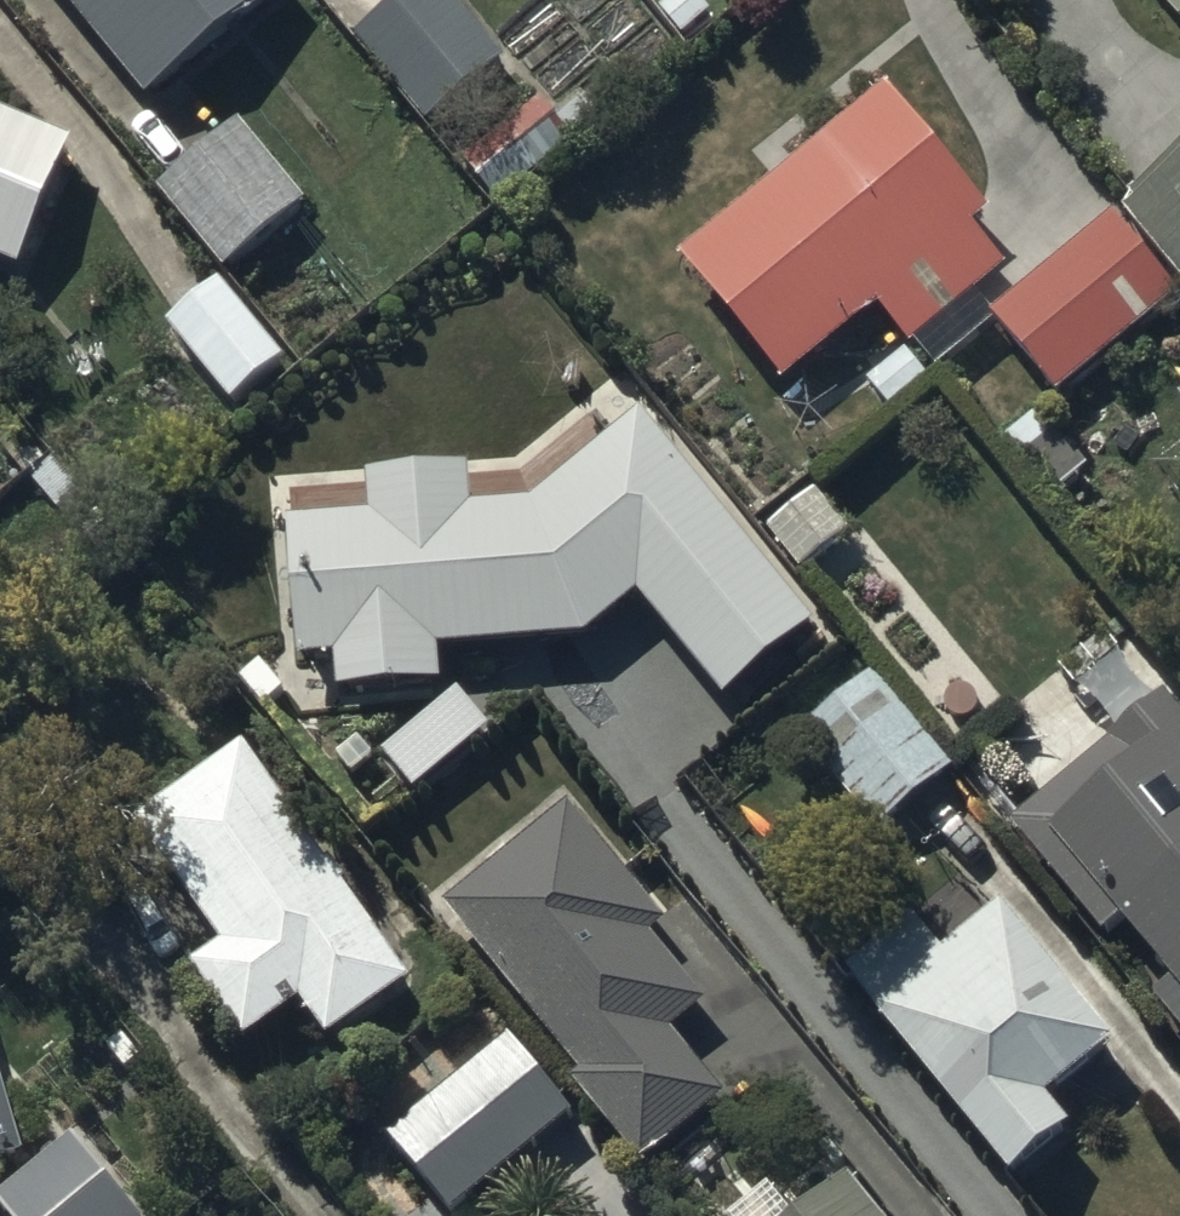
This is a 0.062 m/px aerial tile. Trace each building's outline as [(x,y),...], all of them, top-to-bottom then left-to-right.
[(147,109),(281,0),(58,0),(147,109)] [(356,45),(431,133),(504,70),(444,0),(409,0),(356,45)] [(1159,1),(1153,7),(1179,39),(1179,0),(1158,0),(1159,1)] [(990,223),(891,99),(676,271),(777,397),(878,317),(907,353),(866,385),(889,414),(994,331),(992,328),(993,327),(995,325),(975,300),(1003,277),(972,238),(990,223)] [(573,153),(536,103),(456,164),(494,213),(573,153)] [(16,279),(69,154),(0,125),(0,272),(16,279)] [(240,127),(157,194),(222,276),(305,209),(240,127)] [(1132,203),(1139,212),(1127,222),(1179,286),(1179,163),(1132,203)] [(1056,401),(1175,299),(1113,226),(995,325),(993,327),(1056,401)] [(218,290),(167,334),(232,411),(284,367),(218,290)] [(370,527),(286,532),(299,673),(336,669),(339,703),(441,694),(438,661),(579,648),(638,606),(725,711),(814,637),(640,428),(532,518),(475,520),(473,482),(369,485),(370,527)] [(815,497),(766,536),(801,580),(850,541),(815,497)] [(871,682),(797,741),(881,838),(953,777),(871,682)] [(1008,833),(1103,945),(1121,930),(1170,988),(1153,1002),(1179,1033),(1179,725),(1161,703),(1008,833)] [(339,891),(243,755),(136,831),(224,956),(194,977),(247,1051),(305,1010),(331,1047),(426,979),(356,879),(339,891)] [(566,814),(444,914),(580,1079),(571,1087),(643,1175),(727,1106),(675,1042),(707,1015),(651,946),(665,934),(566,814)] [(911,932),(848,983),(1011,1186),(1068,1140),(1049,1117),(1115,1064),(1001,921),(941,969),(911,932)] [(473,1082),(392,1146),(447,1215),(451,1215),(567,1124),(509,1051),(497,1061),(477,1035),(451,1055),(473,1082)] [(24,1163),(0,1081),(0,1170),(24,1163)] [(0,1204),(0,1214),(2,1215),(131,1215),(73,1145),(0,1204)] [(812,1215),(863,1215),(843,1191),(812,1215)]
